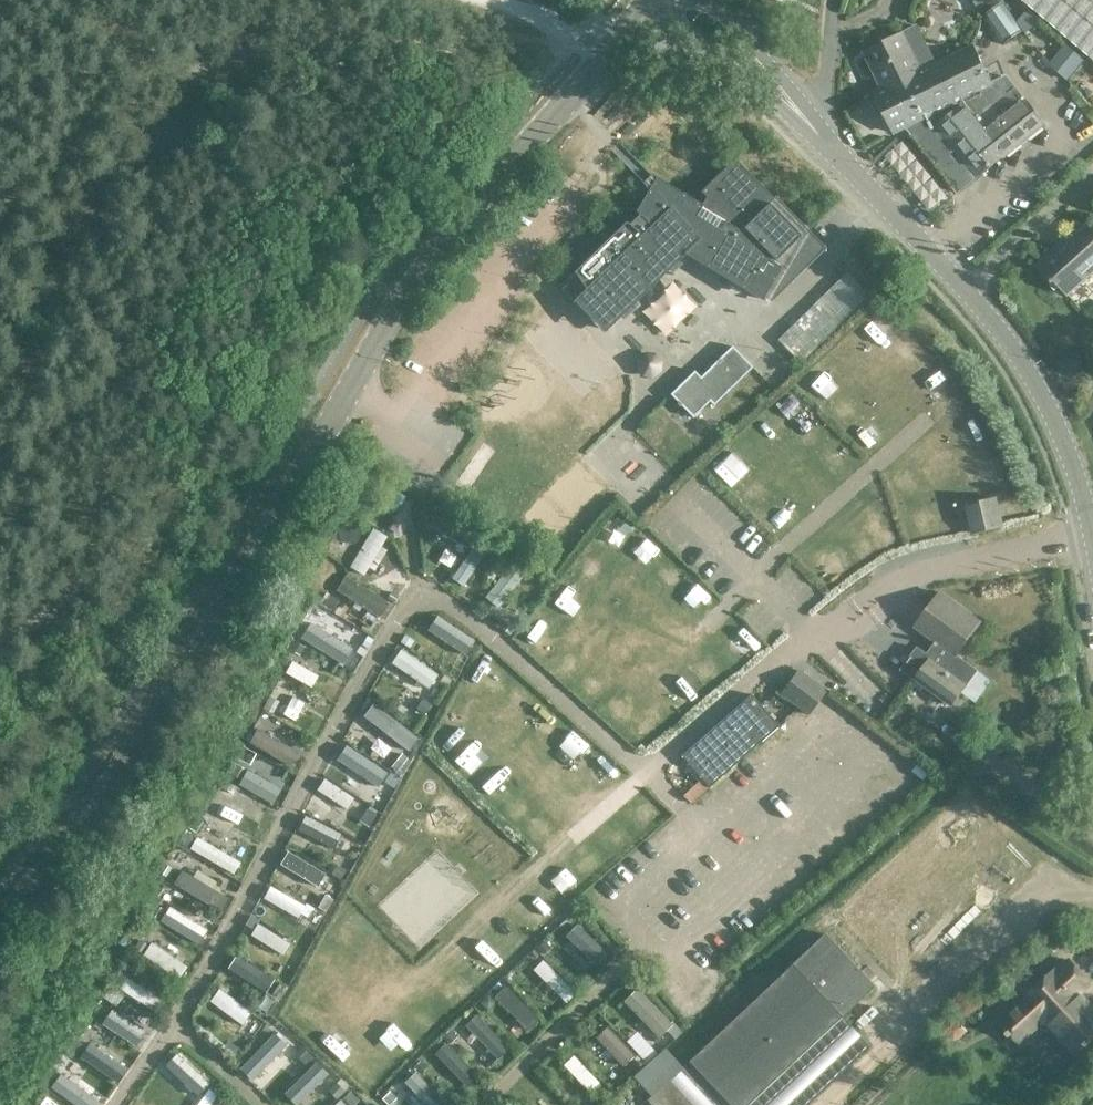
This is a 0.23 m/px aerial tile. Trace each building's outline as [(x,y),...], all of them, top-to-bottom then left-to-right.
[(1023,0),(1089,56),(1092,59),(1092,0),(1022,0),(1023,0)] [(1003,44),(1022,31),(1002,1),(983,14),(1003,44)] [(904,32),(864,51),(881,87),(924,66),(934,61),(931,57),(916,26),(904,32)] [(882,89),(875,93),(885,113),(883,117),(889,129),(893,129),(894,132),(905,127),(957,192),(978,175),(1044,122),(1006,75),(992,83),(987,74),(997,69),(986,47),(976,51),(973,44),(935,63),(934,61),(924,66),(881,87),(882,89)] [(1081,60),(1064,46),(1055,57),(1062,62),(1055,70),(1065,79),(1081,60)] [(702,205),(655,177),(654,178),(653,176),(642,183),(647,191),(635,211),(638,214),(628,224),(625,222),(573,272),(575,275),(561,289),(599,328),(682,247),(772,301),(826,248),(775,196),(773,198),(734,158),(700,192),(711,202),(705,208),(701,206),(702,205)] [(1037,266),(1051,283),(1055,280),(1067,293),(1086,276),(1092,275),(1092,274),(1092,231),(1088,225),(1057,253),(1055,250),(1037,266)] [(800,362),(870,293),(847,270),(777,339),(800,362)] [(713,405),(752,367),(732,346),(706,371),(710,375),(704,380),(694,370),(670,394),(677,402),(676,403),(679,407),(680,405),(692,417),(709,401),(713,405)] [(652,376),(658,370),(659,361),(654,355),(645,354),(638,359),(637,368),(643,375),(652,376)] [(975,533),(1001,526),(993,497),(967,503),(975,533)] [(473,536),(434,512),(427,523),(466,547),(473,536)] [(362,575),(385,536),(369,527),(347,566),(362,575)] [(484,552),(473,544),(450,577),(462,585),(484,552)] [(526,571),(511,559),(482,596),(497,608),(526,571)] [(378,617),(388,601),(345,574),(335,590),(378,617)] [(951,705),(977,670),(956,654),(981,621),(941,592),(915,626),(935,641),(926,653),(918,647),(902,669),(951,705)] [(473,640),(434,615),(425,629),(465,654),(473,640)] [(341,664),(351,648),(309,621),(299,637),(341,664)] [(436,675),(399,648),(390,662),(427,688),(436,675)] [(310,686),(316,675),(290,661),(284,672),(310,686)] [(797,669),(780,693),(808,714),(826,690),(797,669)] [(751,694),(681,755),(709,787),(779,725),(751,694)] [(416,737),(371,702),(361,714),(406,749),(416,737)] [(290,766),(298,751),(255,728),(247,742),(290,766)] [(386,772),(344,745),(335,760),(376,787),(386,772)] [(271,804),(280,789),(246,769),(237,785),(271,804)] [(352,799),(321,778),(313,790),(344,810),(352,799)] [(341,834),(303,813),(295,829),(332,849),(341,834)] [(232,873),(239,861),(195,836),(188,849),(232,873)] [(324,873),(285,851),(278,864),(316,887),(324,873)] [(220,910),(227,897),(180,869),(172,883),(220,910)] [(303,905),(268,885),(261,898),(296,917),(303,905)] [(197,944),(207,928),(167,905),(158,920),(197,944)] [(288,944),(255,923),(248,934),(281,955),(288,944)] [(607,954),(575,924),(564,936),(596,966),(607,954)] [(177,978),(185,965),(150,942),(142,955),(177,978)] [(272,978),(234,953),(225,967),(262,993),(272,978)] [(574,992),(540,959),(530,969),(564,1002),(574,992)] [(1036,986),(1027,976),(1016,986),(1025,996),(1024,997),(1027,999),(1000,1023),(1007,1030),(1005,1032),(1009,1037),(1011,1035),(1018,1042),(1044,1018),(1081,1059),(1092,1048),(1092,1009),(1078,993),(1090,982),(1070,959),(1058,971),(1055,968),(1036,986)] [(151,1011),(159,999),(126,977),(118,989),(151,1011)] [(539,1020),(505,984),(493,996),(527,1031),(539,1020)] [(249,1011),(218,987),(208,1001),(240,1024),(249,1011)] [(672,1025),(636,987),(622,1000),(658,1038),(672,1025)] [(135,1046),(144,1032),(110,1009),(101,1024),(135,1046)] [(507,1048),(474,1014),(463,1024),(496,1059),(507,1048)] [(634,1055),(607,1025),(593,1037),(621,1067),(634,1055)] [(286,1046),(272,1032),(236,1069),(250,1082),(286,1046)] [(476,1078),(444,1042),(433,1052),(466,1087),(476,1078)] [(114,1081),(123,1067),(88,1043),(79,1057),(114,1081)] [(206,1083),(174,1053),(163,1064),(194,1095),(206,1083)] [(598,1082),(571,1054),(561,1064),(588,1091),(598,1082)] [(315,1062),(283,1093),(295,1104),(297,1104),(328,1075),(315,1062)] [(414,1071),(403,1082),(425,1104),(447,1104),(414,1071)] [(98,1101),(58,1073),(49,1086),(75,1104),(95,1104),(98,1101)]
